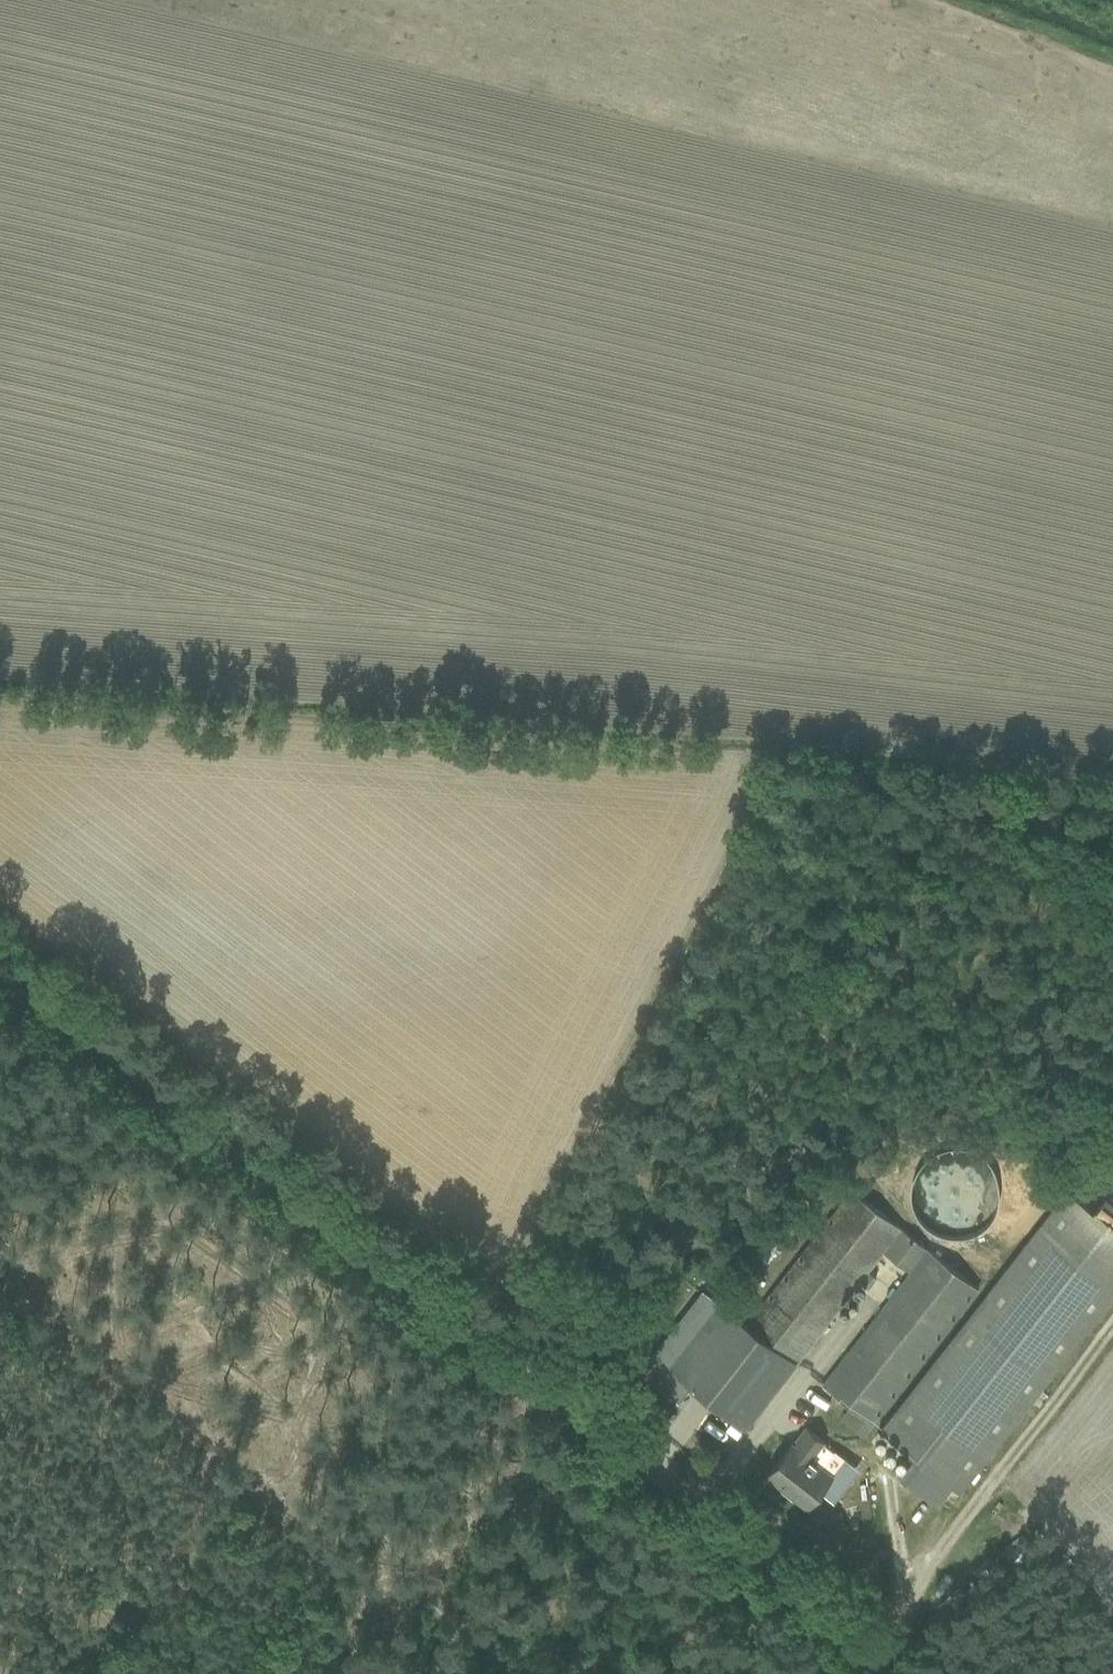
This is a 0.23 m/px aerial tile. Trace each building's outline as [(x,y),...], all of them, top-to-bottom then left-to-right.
[(670,1366),(746,1426),(883,1250),(911,1273),(837,1367),(823,1384),(873,1422),(886,1405),(977,1286),(901,1227),(852,1188),(746,1324),(719,1303),(670,1366)] [(881,1430),(913,1455),(899,1473),(938,1503),(952,1485),(960,1491),(1112,1295),(1112,1203),(1105,1196),(1094,1210),(1068,1190),(881,1430)] [(869,1270),(860,1281),(868,1287),(877,1277),(869,1270)] [(769,1473),(809,1505),(832,1475),(811,1458),(825,1441),(807,1427),(794,1445),(792,1443),(769,1473)]
